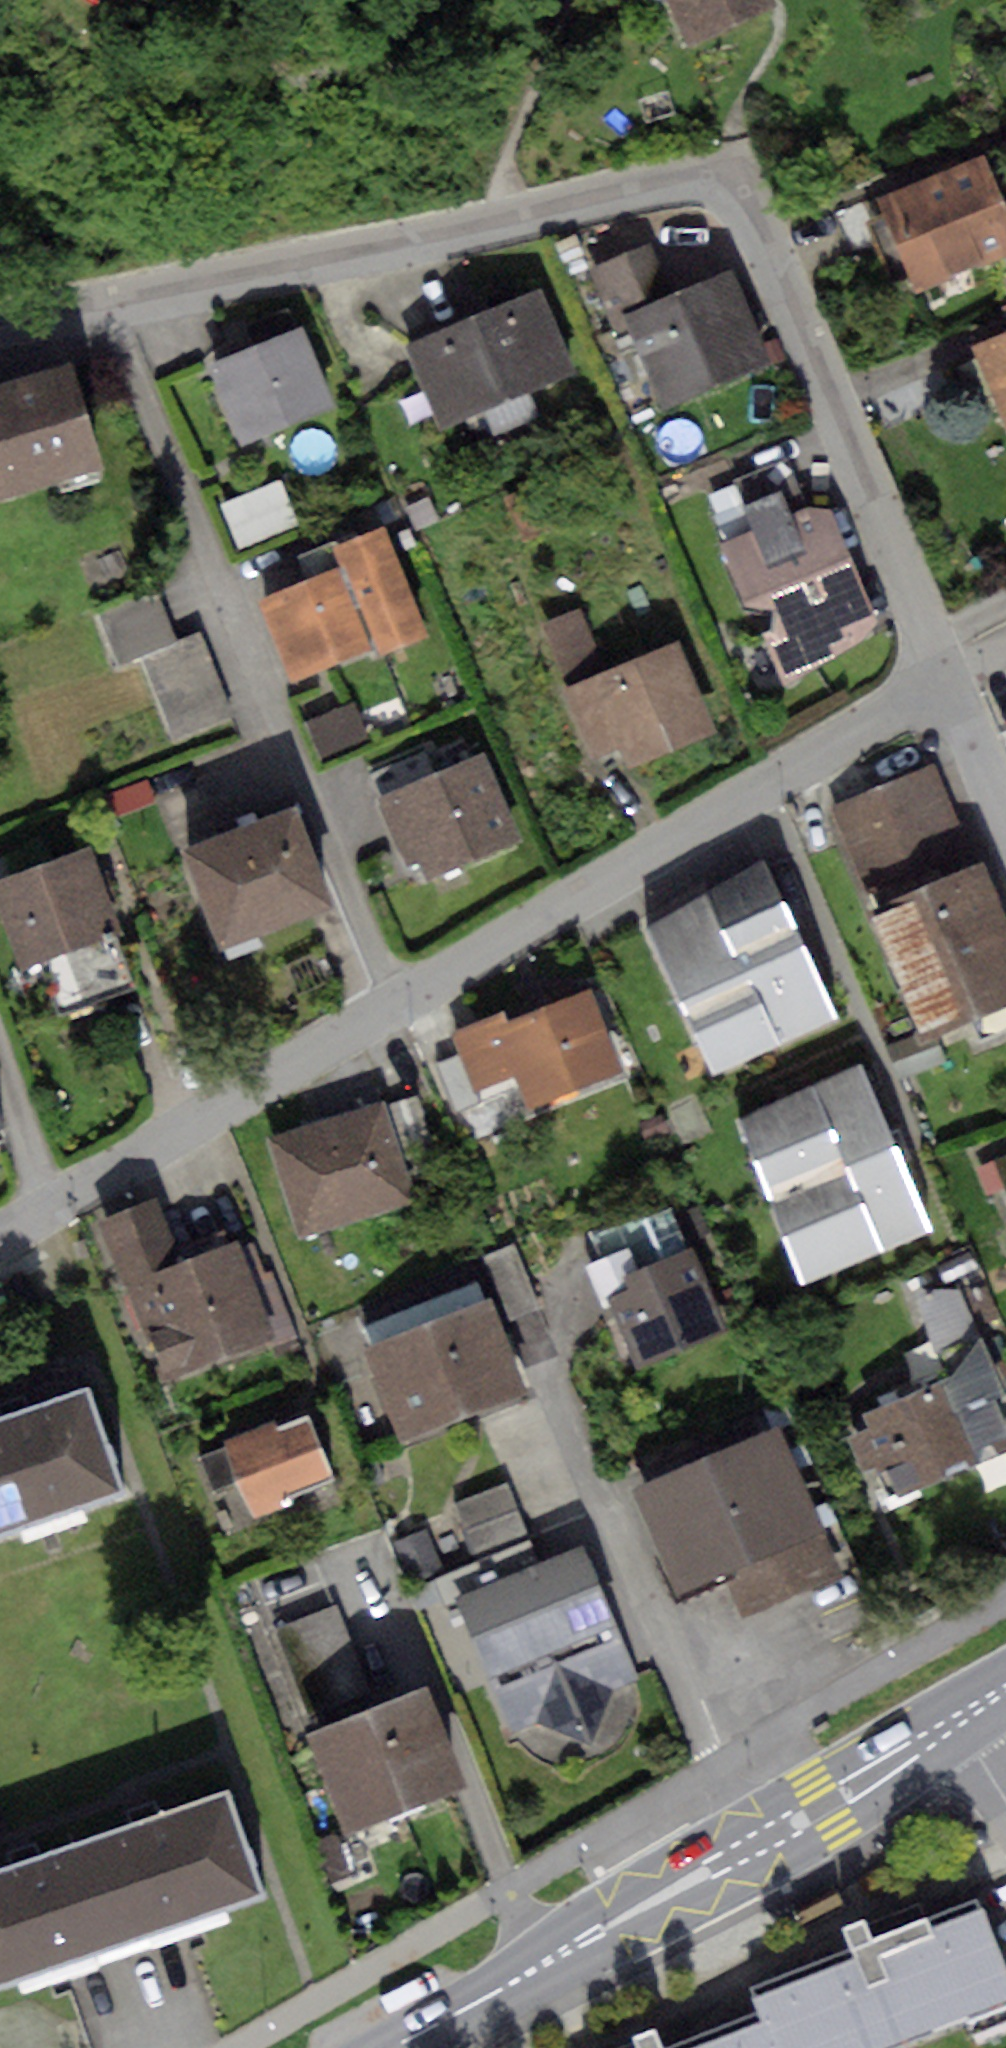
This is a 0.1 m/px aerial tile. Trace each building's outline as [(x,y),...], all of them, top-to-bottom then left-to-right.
[(690,49),(779,9),(775,0),(668,0),(690,49)] [(885,195),(920,287),(1005,255),(1005,212),(985,157),(885,195)] [(622,314),(672,295),(653,245),(587,270),(607,320),(622,314)] [(766,363),(729,271),(672,295),(622,314),(659,406),(766,363)] [(539,294),(404,349),(434,425),(570,371),(539,294)] [(303,328),(211,364),(242,443),(334,406),(303,328)] [(972,346),(1005,432),(1005,333),(972,346)] [(0,383),(0,495),(101,464),(69,362),(0,383)] [(278,482),(220,506),(238,548),(296,524),(278,482)] [(429,498),(408,507),(418,530),(438,521),(429,498)] [(753,543),(720,558),(775,681),(875,636),(820,512),(792,525),(780,498),(741,515),(753,543)] [(385,526),(333,547),(341,566),(372,644),(378,657),(430,637),(385,526)] [(341,566),(257,601),(289,678),(372,644),(341,566)] [(140,657),(176,642),(154,583),(92,606),(114,667),(140,657)] [(580,609),(543,623),(562,676),(599,663),(580,609)] [(176,642),(140,657),(176,741),(230,718),(194,634),(176,642)] [(673,649),(563,693),(587,752),(617,740),(630,770),(709,738),(673,649)] [(354,703),(309,721),(323,756),(368,738),(354,703)] [(367,772),(377,795),(439,769),(428,744),(367,772)] [(439,769),(377,795),(405,861),(415,857),(425,880),(522,839),(484,750),(439,769)] [(832,808),(874,910),(974,871),(932,768),(832,808)] [(147,784),(109,797),(115,815),(154,802),(147,784)] [(294,806),(187,846),(225,946),(332,905),(294,806)] [(0,881),(0,922),(16,967),(42,958),(62,1016),(137,991),(88,851),(0,881)] [(765,862),(647,929),(714,1070),(837,1014),(765,862)] [(868,912),(919,1043),(973,1022),(981,1043),(1005,1033),(1005,924),(984,867),(974,871),(874,910),(868,912)] [(504,1013),(452,1033),(460,1056),(476,1097),(515,1082),(524,1106),(621,1069),(592,991),(508,1022),(504,1013)] [(937,1042),(892,1060),(902,1087),(948,1069),(937,1042)] [(476,1097),(460,1056),(436,1065),(454,1116),(480,1106),(476,1097)] [(859,1064),(740,1121),(805,1283),(925,1234),(859,1064)] [(382,1106),(269,1134),(295,1236),(408,1208),(382,1106)] [(990,1160),(1005,1203),(1005,1154),(990,1160)] [(157,1198),(99,1221),(162,1384),(276,1340),(238,1240),(182,1261),(157,1198)] [(629,1249),(587,1267),(603,1306),(612,1303),(643,1378),(738,1339),(697,1241),(636,1266),(629,1249)] [(515,1244),(481,1258),(507,1322),(541,1308),(515,1244)] [(484,1303),(361,1350),(398,1445),(521,1397),(484,1303)] [(955,1375),(943,1382),(958,1418),(996,1402),(1005,1400),(981,1337),(955,1375)] [(0,1413),(0,1536),(126,1491),(88,1382),(0,1413)] [(857,1417),(891,1500),(1005,1453),(1005,1427),(996,1402),(958,1418),(943,1382),(857,1417)] [(227,1447),(201,1458),(215,1493),(239,1483),(251,1514),(335,1479),(307,1412),(277,1425),(273,1417),(223,1438),(227,1447)] [(780,1422),(626,1488),(672,1596),(724,1574),(826,1530),(780,1422)] [(507,1483),(455,1504),(477,1556),(528,1534),(507,1483)] [(426,1530),(392,1544),(410,1587),(444,1573),(426,1530)] [(845,1570),(826,1530),(724,1574),(743,1616),(845,1570)] [(584,1548),(454,1597),(505,1733),(536,1722),(592,1744),(611,1695),(637,1685),(584,1548)] [(339,1604),(274,1628),(304,1709),(369,1686),(339,1604)] [(424,1691),(312,1734),(349,1830),(461,1786),(424,1691)] [(225,1790),(88,1839),(127,1947),(264,1899),(225,1790)] [(336,1832),(316,1839),(331,1879),(350,1872),(336,1832)] [(88,1839),(0,1870),(0,1991),(127,1947),(88,1839)] [(743,1988),(753,2013),(768,2047),(878,2047),(1005,1999),(1005,1966),(978,1894),(872,1935),(864,1915),(842,1924),(851,1946),(743,1988)] [(753,2013),(668,2047),(768,2047),(753,2013)] [(655,2025),(631,2035),(636,2047),(664,2047),(655,2025)]
